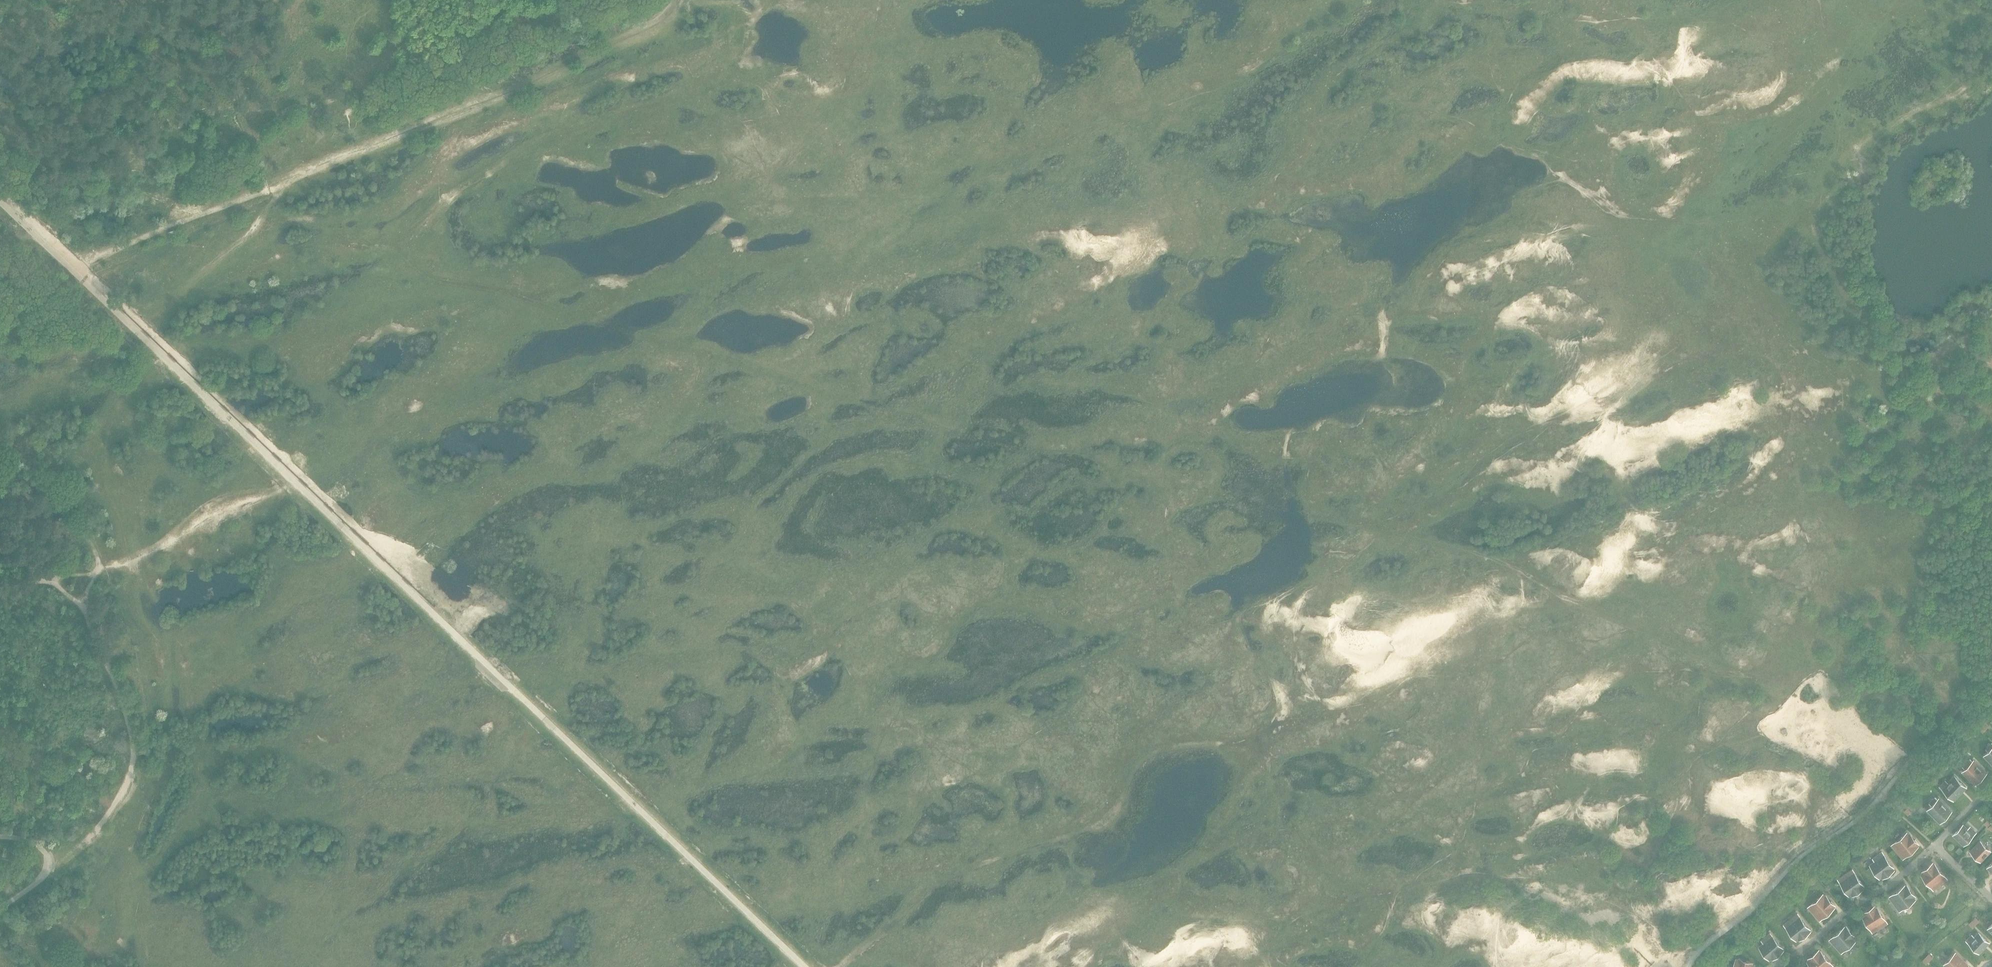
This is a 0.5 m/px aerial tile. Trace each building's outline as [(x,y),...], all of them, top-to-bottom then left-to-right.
[(1991,764),(1991,747),(1984,755),(1991,764)] [(1962,771),(1975,784),(1986,772),(1973,760),(1962,771)] [(1942,788),(1953,800),(1966,787),(1954,776),(1942,788)] [(1927,810),(1940,822),(1951,811),(1938,798),(1927,810)] [(1953,835),(1963,844),(1973,834),(1963,824),(1953,835)] [(1915,839),(1913,840),(1907,832),(1894,843),(1898,847),(1895,850),(1902,858),(1918,845),(1917,845),(1918,844),(1915,839)] [(1970,851),(1980,861),(1990,850),(1980,841),(1970,851)] [(1888,871),(1889,872),(1894,869),(1893,868),(1893,867),(1881,851),(1873,858),(1875,861),(1870,864),(1879,877),(1888,871)] [(1934,863),(1934,864),(1933,863),(1928,866),(1929,867),(1921,874),(1931,887),(1936,883),(1938,885),(1947,879),(1934,863)] [(1858,889),(1859,890),(1863,887),(1863,885),(1852,869),(1843,875),(1845,878),(1840,881),(1849,895),(1858,889)] [(1909,890),(1910,889),(1906,885),(1905,885),(1889,897),(1895,905),(1898,903),(1902,908),(1915,899),(1909,890)] [(1831,901),(1830,902),(1823,894),(1811,904),(1815,909),(1812,912),(1819,920),(1834,907),(1833,906),(1835,905),(1831,901)] [(1876,906),(1875,905),(1870,908),(1871,909),(1862,915),(1871,929),(1876,925),(1878,928),(1887,923),(1876,906)] [(1804,933),(1805,934),(1810,930),(1809,929),(1797,913),(1789,920),(1791,923),(1786,927),(1796,939),(1804,933)] [(1849,931),(1850,930),(1846,926),(1845,927),(1844,926),(1829,939),(1837,947),(1839,945),(1843,950),(1856,939),(1849,931)] [(1968,942),(1979,952),(1988,942),(1978,932),(1968,942)] [(1777,952),(1779,953),(1783,949),(1782,948),(1770,933),(1761,940),(1764,942),(1759,946),(1769,959),(1777,952)] [(1820,951),(1819,950),(1814,953),(1815,954),(1807,961),(1812,966),(1831,966),(1833,966),(1820,950),(1820,951)] [(1947,966),(1965,966),(1968,965),(1955,952),(1944,964),(1947,966)] [(1746,962),(1736,959),(1733,966),(1751,966),(1752,964),(1751,964),(1752,962),(1746,961),(1746,962)]
